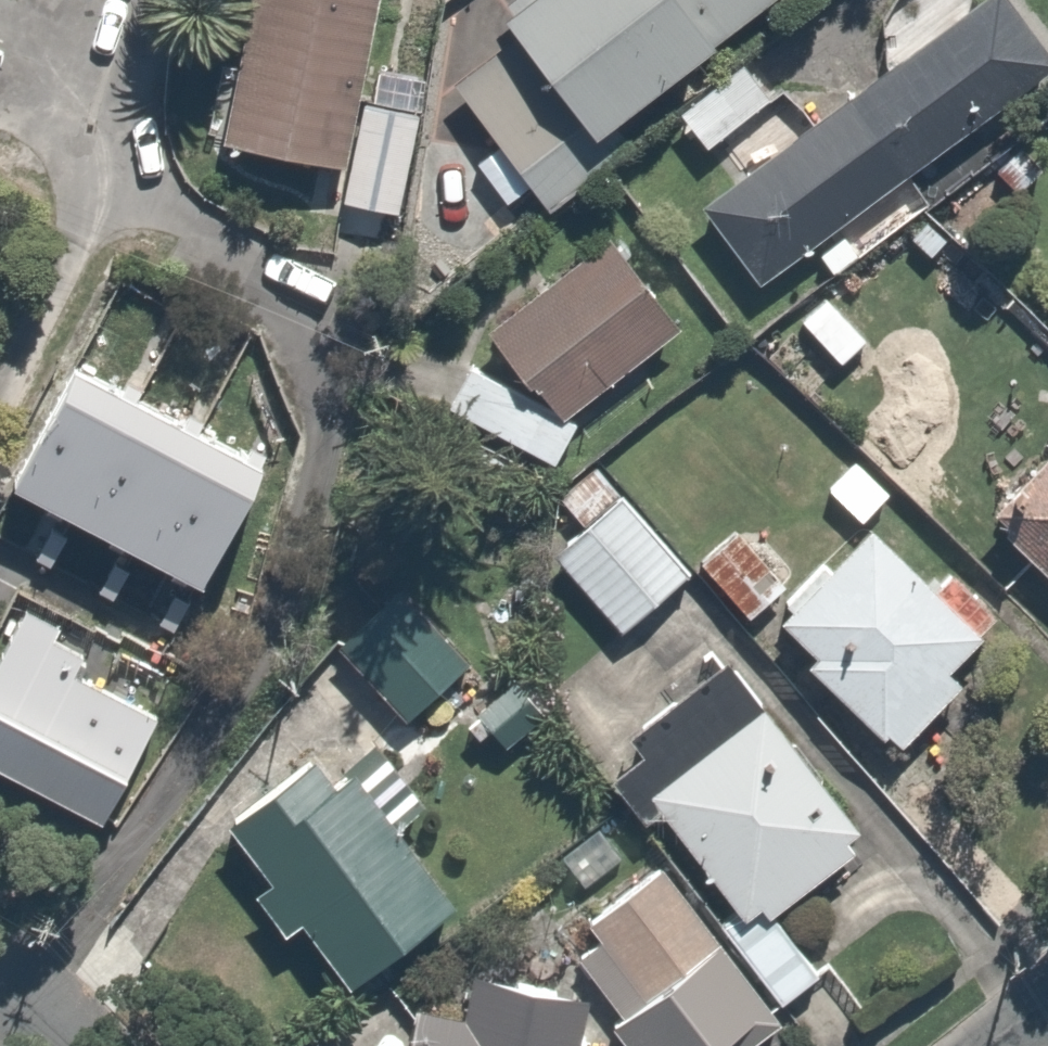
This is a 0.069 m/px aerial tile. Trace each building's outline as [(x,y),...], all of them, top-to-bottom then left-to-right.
[(366,0),(231,0),(213,133),(344,152),(366,0)] [(512,5),(449,56),(557,187),(634,123),(615,99),(735,0),(509,0),(512,5)] [(769,101),(734,51),(663,101),(698,151),(769,101)] [(899,174),(839,92),(701,191),(760,273),(899,174)] [(677,318),(604,225),(488,316),(562,407),(677,318)] [(258,436),(71,346),(12,470),(198,560),(258,436)] [(463,356),(438,401),(543,460),(568,415),(463,356)] [(987,497),(1047,562),(1047,439),(987,497)] [(894,481),(862,445),(823,480),(855,516),(894,481)] [(599,451),(549,492),(570,519),(545,539),(612,620),(687,559),(599,451)] [(783,571),(735,515),(693,552),(742,608),(783,571)] [(869,519),(779,615),(806,640),(793,653),(892,746),(966,667),(951,654),(979,623),(869,519)] [(478,640),(404,564),(325,641),(398,717),(478,640)] [(17,603),(0,639),(0,757),(93,803),(157,672),(17,603)] [(865,822),(762,688),(643,781),(746,914),(865,822)] [(226,818),(261,863),(242,878),(287,935),(306,920),(355,982),(458,901),(329,737),(226,818)] [(921,880),(879,829),(786,907),(828,957),(921,880)] [(663,861),(557,945),(637,1045),(727,1045),(777,1006),(663,861)] [(463,1000),(411,990),(401,1045),(610,1045),(613,1028),(584,1022),(590,994),(468,971),(463,1000)]
